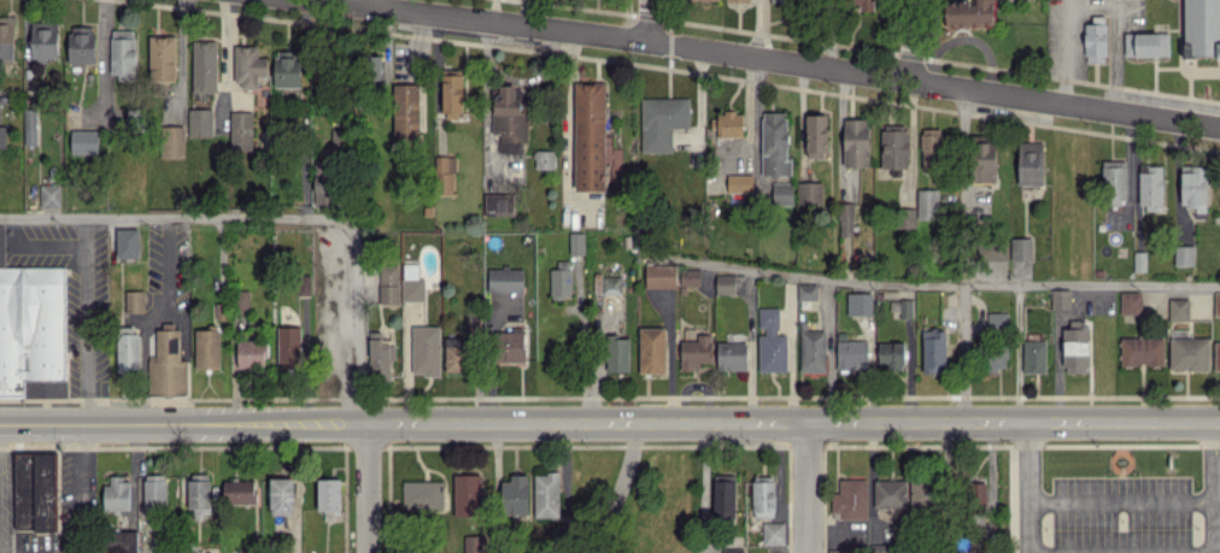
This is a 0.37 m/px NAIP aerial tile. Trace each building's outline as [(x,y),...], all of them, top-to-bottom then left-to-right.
[(848,4),(859,4),(859,11),(874,10),(873,0),(847,0),(848,4)] [(993,0),(945,0),(946,27),(994,26),(993,0)] [(1183,56),(1219,56),(1219,0),(1183,0),(1183,56)] [(1105,62),(1106,16),(1086,15),(1085,62),(1105,62)] [(0,16),(0,59),(14,59),(15,16),(0,16)] [(58,60),(58,21),(32,21),(31,60),(58,60)] [(95,62),(94,26),(69,27),(70,63),(95,62)] [(136,30),(112,30),(111,77),(135,78),(136,30)] [(1124,33),(1124,57),(1169,56),(1169,32),(1124,33)] [(175,36),(146,36),(147,82),(176,81),(175,36)] [(217,41),(192,40),(191,92),(216,92),(217,41)] [(257,86),(257,75),(267,75),(267,57),(257,58),(257,46),(233,46),(234,86),(257,86)] [(300,88),(301,51),(273,50),(272,87),(300,88)] [(380,84),(381,56),(364,55),(363,83),(380,84)] [(461,71),(441,71),(442,118),(462,118),(461,71)] [(527,112),(521,112),(521,81),(494,81),(494,134),(498,134),(498,153),(521,153),(521,142),(527,142),(527,112)] [(574,190),(605,190),(604,82),(573,83),(574,190)] [(418,83),(391,85),(394,142),(421,141),(418,83)] [(671,152),(671,128),(689,128),(689,98),(641,97),(640,152),(671,152)] [(24,145),(36,145),(37,108),(24,108),(24,145)] [(212,108),(185,109),(186,136),(213,136),(212,108)] [(252,111),(228,111),(228,151),(253,151),(252,111)] [(762,176),(791,175),(791,158),(787,158),(786,112),(761,112),(762,176)] [(742,137),(742,113),(714,113),(714,137),(742,137)] [(806,114),(806,157),(827,157),(827,115),(806,114)] [(868,119),(844,119),(843,167),(868,167),(868,119)] [(184,158),(185,126),(161,125),(160,157),(184,158)] [(922,165),(944,165),(943,128),(921,129),(922,165)] [(98,129),(71,130),(71,154),(99,153),(98,129)] [(882,169),(908,168),(907,130),(881,130),(882,169)] [(973,182),(996,182),(995,142),(971,143),(973,182)] [(1018,185),(1044,185),(1043,142),(1017,142),(1018,185)] [(554,150),(534,150),(534,168),(553,169),(554,150)] [(455,157),(435,156),(434,193),(454,193),(455,157)] [(313,159),(314,206),(333,205),(333,159),(313,159)] [(1126,160),(1103,160),(1102,205),(1126,205),(1126,160)] [(1138,209),(1162,209),(1164,166),(1139,165),(1138,209)] [(1180,207),(1205,208),(1206,167),(1191,166),(1191,172),(1181,172),(1180,207)] [(752,192),(752,175),(727,175),(727,192),(752,192)] [(792,182),(772,182),(772,205),(792,204),(792,182)] [(797,182),(797,204),(822,203),(822,182),(797,182)] [(40,207),(60,206),(59,185),(39,185),(40,207)] [(937,189),(917,189),(917,219),(937,219),(937,189)] [(484,211),(514,210),(513,194),(483,194),(484,211)] [(839,237),(853,236),(852,203),(838,203),(839,237)] [(64,397),(65,267),(4,267),(4,225),(0,225),(0,397),(64,397)] [(140,258),(139,228),(116,229),(117,258),(140,258)] [(584,233),(568,233),(568,254),(584,254),(584,233)] [(1011,260),(1031,259),(1031,237),(1010,237),(1011,260)] [(979,260),(1005,259),(1005,243),(978,243),(979,260)] [(1193,246),(1174,246),(1175,266),(1194,266),(1193,246)] [(424,300),(423,278),(418,278),(418,263),(402,264),(402,301),(424,300)] [(379,303),(398,303),(397,264),(378,264),(379,303)] [(675,288),(675,265),(644,265),(645,288),(675,288)] [(523,269),(487,268),(487,291),(522,292),(523,269)] [(550,269),(549,299),(570,299),(571,270),(550,269)] [(679,285),(699,286),(699,271),(680,270),(679,285)] [(621,276),(594,275),(594,294),(621,294),(621,276)] [(715,293),(734,294),(735,275),(715,275),(715,293)] [(817,299),(817,284),(797,284),(797,300),(817,299)] [(124,312),(143,312),(144,291),(124,290),(124,312)] [(1070,290),(1050,290),(1051,310),(1070,309),(1070,290)] [(248,291),(237,291),(237,313),(249,313),(248,291)] [(872,293),(847,292),(847,315),(872,315),(872,293)] [(1120,314),(1142,313),(1141,292),(1119,293),(1120,314)] [(912,300),(900,299),(899,317),(912,318),(912,300)] [(1188,321),(1188,299),(1168,299),(1168,321),(1188,321)] [(778,307),(758,307),(758,331),(758,371),(786,371),(786,335),(778,335),(778,307)] [(1008,312),(987,312),(986,329),(1008,330),(1008,312)] [(1062,329),(1064,373),(1088,372),(1087,320),(1070,320),(1070,328),(1062,329)] [(411,376),(440,375),(439,325),(410,326),(411,376)] [(300,326),(277,327),(278,370),(301,369),(300,326)] [(524,327),(513,327),(512,332),(497,331),(496,361),(523,362),(524,327)] [(639,373),(665,373),(664,328),(639,328),(639,373)] [(187,360),(179,360),(179,330),(155,329),(154,361),(148,360),(148,395),(186,396),(187,360)] [(218,329),(193,330),(194,369),(219,369),(218,329)] [(800,372),(825,372),(825,330),(799,330),(800,372)] [(923,373),(945,373),(944,330),(922,330),(923,373)] [(836,369),(867,369),(868,341),(846,340),(847,332),(837,332),(836,369)] [(116,371),(138,371),(139,333),(117,333),(116,371)] [(711,334),(696,334),(696,341),(680,341),(680,370),(699,370),(699,362),(712,362),(711,334)] [(629,337),(606,337),(606,372),(628,372),(629,337)] [(1120,364),(1163,365),(1163,338),(1120,337),(1120,364)] [(1169,338),(1169,370),(1208,370),(1209,338),(1169,338)] [(266,339),(235,340),(236,367),(267,366),(266,339)] [(394,359),(394,339),(367,339),(368,376),(389,376),(389,359),(394,359)] [(443,371),(466,371),(466,339),(444,339),(443,371)] [(1045,373),(1046,340),(1023,340),(1023,373),(1045,373)] [(747,369),(746,342),(717,342),(717,370),(747,369)] [(903,342),(876,343),(877,367),(904,367),(903,342)] [(1007,347),(984,347),(984,370),(1006,370),(1007,347)] [(14,531),(56,531),(56,452),(14,452),(14,531)] [(559,517),(559,473),(533,473),(534,517),(559,517)] [(165,474),(141,475),(142,507),(165,507),(165,474)] [(209,517),(210,475),(185,474),(184,508),(193,508),(193,517),(209,517)] [(453,516),(480,516),(481,474),(453,474),(453,516)] [(713,475),(711,520),(734,520),(735,476),(713,475)] [(104,511),(129,510),(129,477),(110,477),(110,484),(104,484),(104,511)] [(528,514),(528,477),(502,477),(502,514),(528,514)] [(294,478),(266,478),(266,506),(274,506),(274,514),(293,515),(294,478)] [(839,519),(867,519),(866,478),(839,478),(839,493),(831,493),(831,512),(839,512),(839,519)] [(909,479),(910,511),(942,510),(942,478),(909,479)] [(340,511),(340,479),(314,479),(315,511),(340,511)] [(254,503),(255,481),(220,480),(220,502),(254,503)] [(874,508),(907,507),(906,480),(873,480),(874,508)] [(442,481),(402,481),(402,510),(442,510),(442,481)] [(752,481),(752,517),(775,516),(774,481),(752,481)] [(993,513),(993,500),(986,500),(986,483),(966,482),(965,512),(993,513)] [(784,522),(762,522),(762,545),(785,544),(784,522)] [(137,531),(98,530),(97,552),(137,552),(137,531)] [(463,552),(485,552),(484,535),(463,535),(463,552)] [(184,542),(184,552),(199,552),(199,541),(184,542)] [(871,544),(871,552),(888,552),(888,544),(871,544)]
